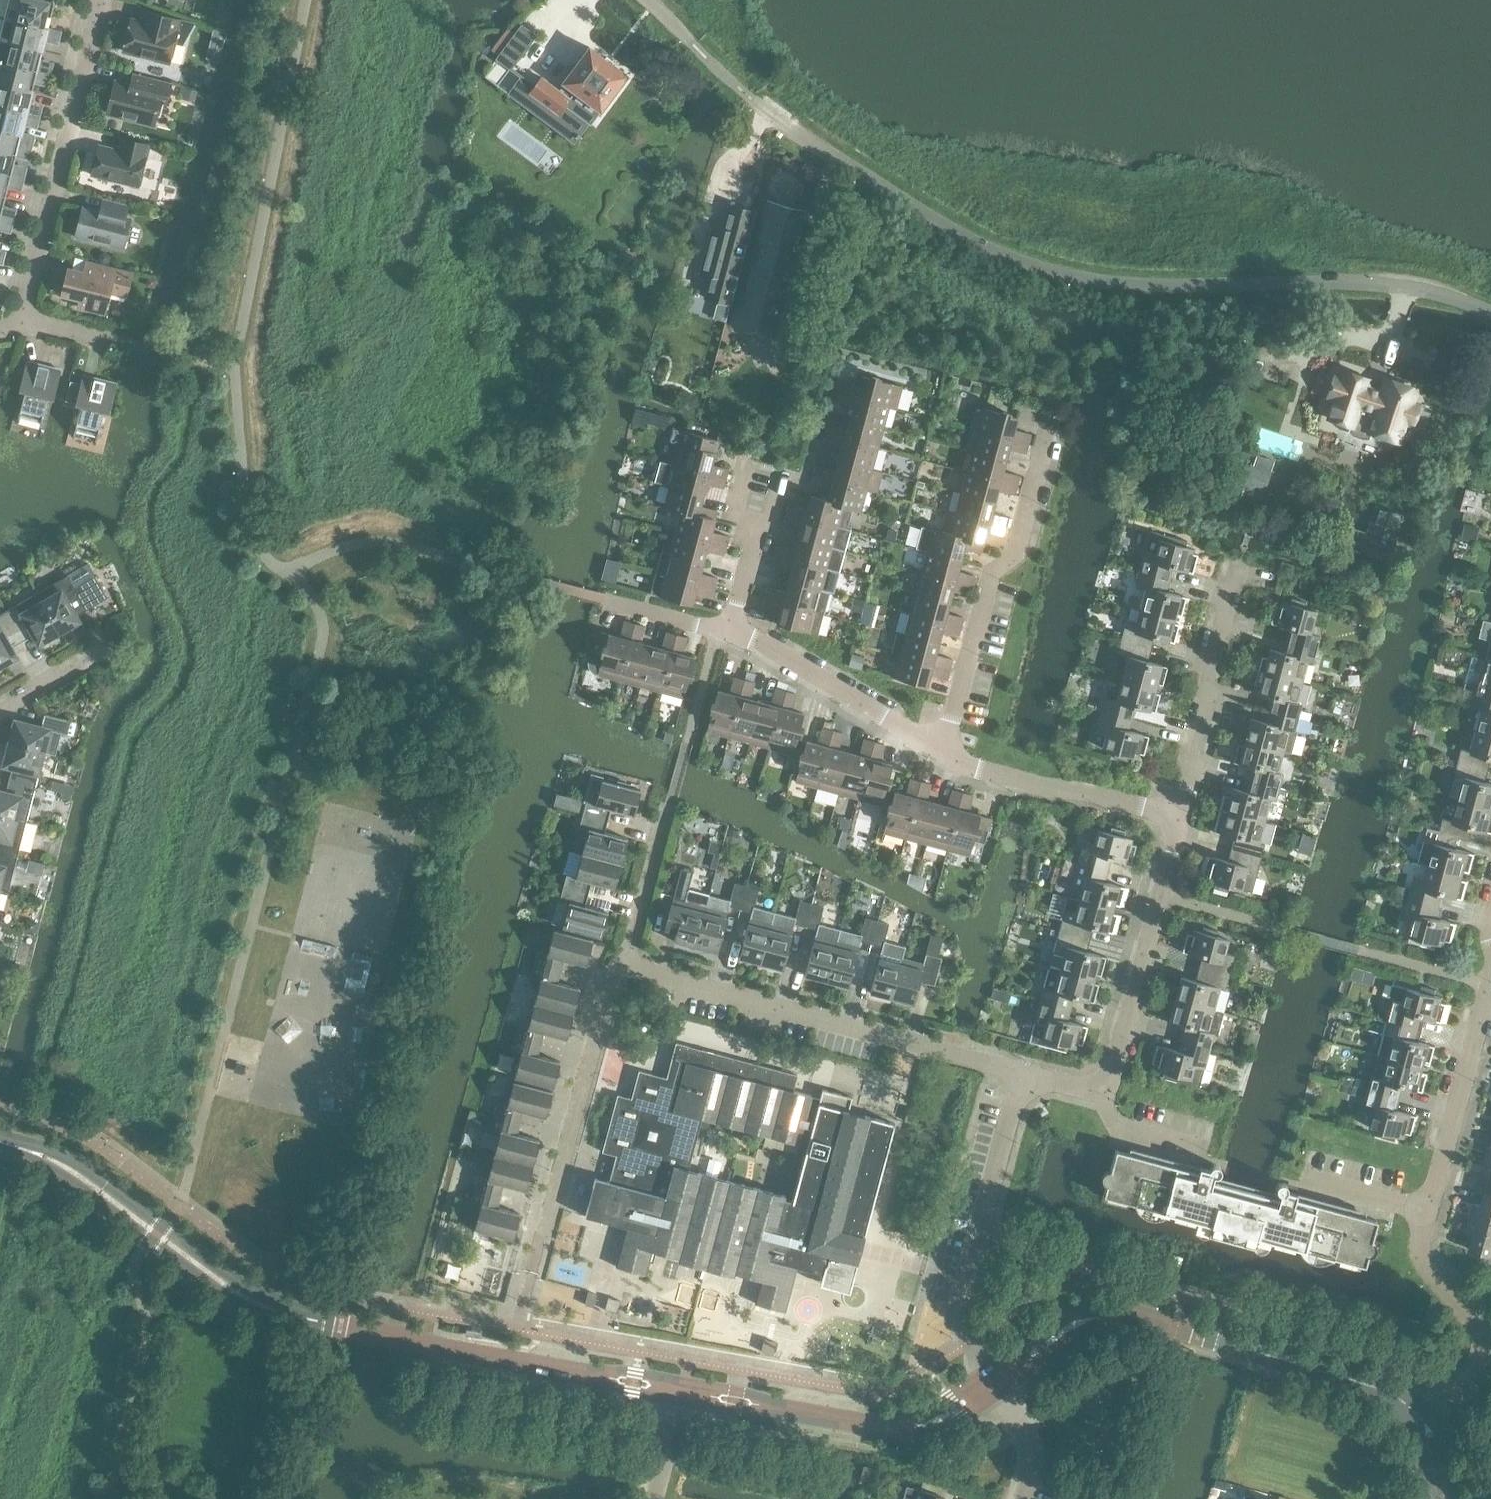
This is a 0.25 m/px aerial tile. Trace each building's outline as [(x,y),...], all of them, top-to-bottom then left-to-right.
[(6,19),(48,30),(48,28),(55,4),(54,3),(53,4),(44,2),(45,0),(10,0),(6,19)] [(194,23),(150,12),(142,10),(139,22),(131,20),(124,47),(140,51),(139,55),(170,63),(175,43),(178,44),(180,34),(187,35),(194,23)] [(61,31),(48,28),(48,30),(6,19),(0,40),(43,51),(46,38),(58,41),(59,40),(53,38),(55,32),(60,33),(61,31)] [(511,69),(536,36),(521,25),(514,34),(499,55),(497,58),(511,69)] [(507,28),(492,49),(499,55),(514,34),(507,28)] [(214,30),(206,58),(219,62),(226,33),(214,30)] [(43,51),(0,40),(0,41),(0,62),(45,73),(46,66),(51,68),(52,66),(40,63),(43,51)] [(541,77),(529,93),(558,114),(559,113),(582,130),(587,123),(590,124),(627,75),(589,46),(562,82),(565,84),(559,91),(541,77)] [(45,73),(0,62),(0,84),(32,92),(36,80),(48,83),(48,81),(43,80),(45,73)] [(171,84),(141,76),(134,74),(131,86),(115,82),(107,113),(154,125),(161,95),(168,96),(171,84)] [(32,92),(0,84),(0,107),(34,115),(36,108),(41,109),(41,108),(29,105),(32,92)] [(34,115),(0,107),(0,129),(22,134),(22,133),(25,121),(37,125),(37,123),(32,122),(34,115)] [(22,133),(22,134),(0,129),(0,151),(17,155),(16,156),(28,159),(29,158),(24,157),(29,136),(34,137),(34,136),(22,133)] [(92,175),(139,186),(146,157),(145,156),(148,144),(123,138),(120,150),(99,145),(92,175)] [(16,156),(17,155),(0,151),(0,173),(18,178),(20,171),(25,172),(25,171),(13,168),(16,156)] [(18,178),(0,173),(0,196),(6,197),(9,184),(21,187),(21,186),(16,185),(18,178)] [(6,197),(0,196),(0,218),(8,220),(9,213),(14,214),(15,213),(3,210),(6,197)] [(84,206),(76,237),(123,248),(130,218),(124,217),(128,204),(104,198),(101,211),(84,206)] [(802,222),(804,212),(769,203),(737,325),(772,334),(789,271),(785,270),(789,256),(792,257),(798,237),(801,238),(805,223),(802,222)] [(712,228),(700,272),(711,275),(705,298),(718,301),(730,304),(754,212),(729,206),(722,230),(712,228)] [(8,220),(0,218),(0,227),(11,229),(11,228),(6,227),(8,220)] [(99,255),(99,259),(100,263),(106,264),(110,262),(111,257),(108,253),(103,252),(99,255)] [(86,262),(84,273),(68,269),(62,294),(80,299),(79,303),(105,310),(110,292),(126,296),(132,274),(86,262)] [(149,278),(147,286),(155,288),(157,280),(149,278)] [(718,301),(716,320),(728,322),(730,304),(718,301)] [(26,364),(19,391),(25,392),(17,424),(18,425),(21,415),(41,420),(39,430),(40,430),(48,398),(54,399),(61,372),(59,372),(59,374),(27,366),(27,364),(26,364)] [(1366,388),(1368,380),(1345,373),(1343,380),(1336,378),(1330,396),(1337,399),(1330,418),(1352,426),(1350,432),(1354,435),(1364,438),(1369,438),(1371,432),(1399,441),(1406,422),(1413,424),(1419,406),(1412,403),(1416,390),(1388,380),(1383,394),(1366,388)] [(841,383),(839,393),(889,406),(889,408),(896,410),(902,386),(861,375),(858,387),(841,383)] [(76,403),(75,405),(81,406),(73,439),(74,439),(77,429),(97,435),(95,444),(96,444),(104,412),(110,414),(117,387),(115,386),(115,388),(83,380),(83,378),(82,378),(80,384),(76,403)] [(71,382),(66,401),(76,403),(80,384),(71,382)] [(889,406),(839,393),(836,403),(853,407),(850,418),(883,427),(889,408),(889,406)] [(977,407),(971,430),(977,432),(978,430),(1028,444),(1031,434),(1014,429),(1017,418),(977,407)] [(878,448),(883,427),(850,418),(847,429),(830,425),(827,434),(878,448)] [(933,419),(931,426),(941,428),(943,422),(933,419)] [(674,442),(668,463),(726,479),(728,469),(711,464),(718,440),(674,428),(670,441),(674,442)] [(1026,454),(1028,444),(978,430),(977,432),(971,430),(965,449),(972,451),(1006,460),(1009,449),(1026,454)] [(872,469),(878,448),(827,434),(825,444),(842,449),(839,460),(872,469)] [(1003,471),(1006,460),(972,451),(967,472),(1017,486),(1020,476),(1003,471)] [(882,472),(872,469),(839,460),(836,471),(819,466),(816,476),(867,490),(876,492),(882,472)] [(723,489),(726,479),(668,463),(668,464),(675,466),(670,486),(703,495),(706,484),(723,489)] [(1244,487),(1240,498),(1259,505),(1263,493),(1271,470),(1252,464),(1244,487)] [(1014,495),(1017,486),(967,472),(961,493),(995,502),(998,491),(1014,495)] [(867,490),(816,476),(814,486),(830,490),(828,500),(827,502),(844,506),(844,507),(852,510),(861,512),(867,490)] [(700,506),(703,495),(670,486),(664,508),(681,513),(681,511),(714,521),(717,511),(700,506)] [(992,513),(995,502),(961,493),(955,514),(1006,527),(1008,517),(992,513)] [(827,502),(828,500),(811,496),(808,508),(791,504),(788,513),(850,530),(851,526),(848,526),(852,510),(844,507),(844,506),(827,502)] [(1375,506),(1359,554),(1388,564),(1404,516),(1375,506)] [(711,532),(714,521),(681,511),(681,513),(675,532),(726,546),(728,536),(711,532)] [(1006,527),(955,514),(947,511),(942,531),(950,533),(950,535),(983,543),(986,532),(1003,537),(1006,527)] [(850,530),(788,513),(785,523),(802,528),(799,539),(845,551),(850,530)] [(1466,524),(1464,536),(1478,539),(1481,527),(1466,524)] [(981,553),(983,543),(950,535),(950,533),(942,531),(922,526),(916,548),(927,551),(961,560),(964,549),(981,553)] [(888,528),(886,538),(894,541),(897,531),(888,528)] [(1187,541),(1173,537),(1150,531),(1139,572),(1164,578),(1167,566),(1192,573),(1197,555),(1192,553),(1193,549),(1185,547),(1187,541)] [(723,556),(726,546),(675,532),(670,553),(703,562),(706,551),(723,556)] [(845,551),(799,539),(796,550),(779,546),(777,555),(839,572),(845,551)] [(700,573),(703,562),(670,553),(662,551),(656,572),(714,587),(717,578),(700,573)] [(958,571),(961,560),(927,551),(922,572),(972,586),(975,576),(958,571)] [(839,572),(777,555),(774,565),(791,570),(788,581),(829,592),(833,593),(839,572)] [(1458,564),(1456,573),(1464,575),(1467,567),(1458,564)] [(712,597),(714,587),(656,572),(650,594),(692,605),(695,593),(712,597)] [(969,595),(972,586),(922,572),(916,593),(950,602),(952,591),(969,595)] [(1161,590),(1164,578),(1139,572),(1135,585),(1146,588),(1140,609),(1174,618),(1175,614),(1181,616),(1186,597),(1161,590)] [(74,611),(85,605),(105,593),(95,575),(75,587),(68,575),(37,593),(59,633),(80,621),(74,611)] [(829,592),(788,581),(785,592),(768,587),(766,597),(824,613),(829,592)] [(59,633),(37,593),(5,611),(19,635),(22,641),(33,634),(39,644),(59,633)] [(947,613),(950,602),(916,593),(910,614),(961,627),(963,617),(947,613)] [(824,613),(766,597),(763,607),(780,611),(776,624),(818,635),(824,613)] [(1295,630),(1292,642),(1317,649),(1323,627),(1312,624),(1316,611),(1304,608),(1306,602),(1291,598),(1290,604),(1282,602),(1281,606),(1275,605),(1270,623),(1295,630)] [(855,599),(851,611),(862,614),(865,602),(855,599)] [(862,614),(859,623),(874,627),(880,606),(865,602),(862,614)] [(1173,623),(1174,618),(1140,609),(1137,622),(1126,620),(1120,641),(1145,648),(1149,636),(1174,643),(1179,624),(1173,623)] [(19,635),(5,611),(0,614),(0,667),(17,657),(12,647),(22,641),(19,635)] [(958,637),(961,627),(910,614),(905,635),(938,644),(941,633),(958,637)] [(1485,620),(1480,637),(1489,639),(1490,643),(1487,657),(1490,658),(1490,621),(1485,620)] [(619,681),(635,623),(625,621),(620,637),(597,631),(589,660),(589,664),(589,667),(591,671),(594,673),(597,675),(619,681)] [(640,686),(651,646),(640,643),(645,626),(635,623),(619,681),(640,686)] [(1114,631),(1112,639),(1120,641),(1122,633),(1114,631)] [(661,692),(676,635),(667,632),(662,649),(651,646),(640,686),(661,692)] [(935,655),(938,644),(905,635),(897,633),(891,653),(899,656),(949,669),(952,659),(935,655)] [(683,698),(694,657),(682,654),(686,637),(676,635),(661,692),(683,698)] [(1142,660),(1145,648),(1120,641),(1117,654),(1127,657),(1121,679),(1155,688),(1157,684),(1162,685),(1167,667),(1142,660)] [(1314,662),(1317,649),(1292,642),(1289,653),(1270,647),(1267,656),(1262,655),(1257,670),(1302,682),(1308,660),(1314,662)] [(852,654),(849,666),(861,670),(865,657),(852,654)] [(947,679),(949,669),(899,656),(893,677),(927,686),(930,674),(947,679)] [(1487,657),(1478,692),(1490,696),(1490,658),(1487,657)] [(1302,682),(1257,670),(1254,684),(1260,686),(1257,694),(1276,700),(1273,712),(1298,718),(1302,705),(1296,704),(1302,682)] [(747,671),(744,680),(754,682),(757,674),(747,671)] [(729,737),(744,680),(734,677),(730,694),(718,691),(707,731),(729,737)] [(1154,692),(1155,688),(1121,679),(1118,692),(1108,689),(1102,711),(1127,718),(1130,706),(1155,712),(1160,694),(1154,692)] [(750,743),(761,702),(750,699),(754,682),(744,680),(729,737),(750,743)] [(771,748),(786,691),(776,688),(772,705),(761,702),(750,743),(771,748)] [(796,694),(786,691),(771,748),(792,754),(803,714),(791,710),(796,694)] [(1478,692),(1474,706),(1484,708),(1479,730),(1490,733),(1490,696),(1478,692)] [(1124,730),(1127,718),(1102,711),(1096,733),(1106,735),(1103,749),(1115,752),(1113,758),(1127,761),(1129,756),(1137,758),(1138,753),(1144,755),(1149,736),(1124,730)] [(1295,732),(1298,718),(1273,712),(1270,724),(1251,718),(1245,741),(1283,752),(1291,754),(1297,732),(1295,732)] [(15,719),(9,742),(44,751),(50,730),(68,734),(71,721),(45,714),(42,726),(15,719)] [(825,721),(823,728),(831,730),(833,723),(825,721)] [(817,788),(833,730),(831,730),(823,728),(818,744),(806,741),(795,782),(817,788)] [(667,729),(664,741),(671,743),(675,731),(667,729)] [(838,793),(849,753),(838,750),(843,733),(833,730),(817,788),(838,793)] [(1479,730),(1473,751),(1462,749),(1459,762),(1484,769),(1487,757),(1490,758),(1490,733),(1479,730)] [(859,799),(874,742),(865,739),(860,756),(849,753),(838,793),(859,799)] [(1278,773),(1283,752),(1245,741),(1244,745),(1238,744),(1233,762),(1258,769),(1255,781),(1280,788),(1283,775),(1278,773)] [(35,786),(44,751),(9,742),(4,765),(12,767),(9,779),(35,786)] [(884,744),(874,742),(859,799),(881,805),(892,764),(879,761),(884,744)] [(725,751),(721,767),(730,769),(735,753),(725,751)] [(1484,769),(1459,762),(1455,775),(1466,778),(1460,799),(1490,808),(1490,783),(1481,781),(1484,769)] [(641,790),(628,786),(629,784),(618,781),(617,783),(602,779),(602,777),(591,774),(584,802),(586,802),(583,814),(607,821),(610,809),(634,816),(641,790)] [(905,838),(921,781),(911,778),(906,795),(894,792),(884,833),(905,838)] [(35,786),(9,779),(6,791),(0,790),(0,814),(27,821),(35,786)] [(1265,821),(1270,800),(1276,801),(1280,788),(1255,781),(1248,779),(1245,791),(1232,788),(1230,797),(1224,795),(1220,809),(1265,821)] [(54,780),(52,790),(72,795),(75,785),(54,780)] [(926,844),(937,804),(926,801),(931,784),(921,781),(905,838),(926,844)] [(947,850),(962,792),(953,790),(948,806),(937,804),(926,844),(947,850)] [(972,795),(962,792),(947,850),(969,855),(973,841),(984,844),(991,818),(968,812),(972,795)] [(1460,799),(1454,821),(1444,818),(1440,831),(1454,835),(1453,836),(1460,838),(1465,839),(1468,826),(1490,832),(1490,808),(1460,799)] [(1220,809),(1214,832),(1239,839),(1236,851),(1261,857),(1265,844),(1259,843),(1265,821),(1220,809)] [(0,814),(0,851),(18,856),(27,821),(0,814)] [(604,832),(607,821),(583,814),(579,827),(588,830),(582,853),(621,864),(628,838),(604,832)] [(845,818),(837,845),(846,849),(853,820),(846,818),(845,818)] [(728,826),(726,836),(738,838),(739,829),(728,826)] [(1110,833),(1099,830),(1097,830),(1094,843),(1083,840),(1078,862),(1103,869),(1106,857),(1131,864),(1136,845),(1130,843),(1131,839),(1124,837),(1125,831),(1111,827),(1110,833)] [(1457,849),(1460,838),(1453,836),(1454,835),(1440,831),(1429,827),(1419,863),(1430,866),(1464,875),(1465,871),(1471,872),(1476,854),(1457,849)] [(18,856),(0,851),(0,889),(9,891),(18,856)] [(1252,892),(1261,857),(1236,851),(1233,863),(1208,856),(1203,875),(1209,876),(1207,881),(1215,883),(1214,888),(1228,892),(1229,886),(1252,892)] [(614,889),(621,864),(582,853),(576,877),(567,874),(563,887),(588,894),(591,883),(614,889)] [(29,859),(26,871),(43,875),(46,863),(29,859)] [(1099,881),(1103,869),(1078,862),(1072,884),(1082,887),(1079,900),(1113,909),(1114,905),(1120,906),(1125,888),(1099,881)] [(1462,879),(1464,875),(1430,866),(1426,879),(1416,876),(1410,898),(1435,904),(1438,892),(1463,899),(1468,881),(1462,879)] [(696,947),(709,895),(688,890),(692,872),(681,869),(665,929),(667,929),(667,927),(677,930),(675,940),(674,940),(674,941),(696,947)] [(751,875),(748,886),(760,889),(762,878),(751,875)] [(729,906),(740,909),(747,886),(735,883),(730,900),(709,895),(696,947),(718,952),(718,951),(729,906)] [(1398,885),(1397,892),(1409,895),(1411,888),(1398,885)] [(761,964),(775,912),(754,907),(758,890),(747,886),(740,909),(751,913),(740,958),(739,957),(739,958),(761,964)] [(585,905),(588,894),(563,887),(560,900),(569,903),(562,927),(601,938),(608,912),(585,905)] [(1113,909),(1079,900),(1068,897),(1062,918),(1059,932),(1084,938),(1087,926),(1112,933),(1117,915),(1111,913),(1113,909)] [(1442,906),(1435,904),(1410,898),(1404,919),(1414,922),(1409,941),(1436,948),(1437,942),(1445,944),(1446,940),(1452,942),(1457,923),(1438,918),(1442,906)] [(795,924),(806,927),(812,904),(800,901),(796,918),(775,912),(761,964),(783,970),(784,969),(783,969),(795,924)] [(827,981),(840,930),(819,924),(824,907),(812,904),(806,927),(817,930),(805,975),(804,975),(827,981)] [(848,986),(858,947),(860,941),(871,944),(877,921),(866,918),(861,935),(840,930),(827,981),(849,987),(849,986),(848,986)] [(27,919),(25,931),(37,933),(39,921),(27,919)] [(889,924),(877,921),(871,944),(883,947),(889,924)] [(1207,959),(1204,971),(1229,977),(1235,956),(1224,953),(1228,940),(1216,936),(1217,931),(1203,927),(1202,932),(1194,930),(1193,935),(1187,933),(1182,952),(1207,959)] [(553,1087),(560,1061),(537,1055),(543,1032),(566,1039),(580,988),(557,982),(563,959),(586,965),(593,939),(554,929),(547,954),(538,951),(531,977),(541,980),(528,1027),(519,1024),(512,1050),(521,1053),(515,1077),(553,1087)] [(1081,950),(1084,938),(1059,932),(1053,953),(1063,956),(1060,969),(1094,978),(1095,974),(1101,976),(1106,957),(1081,950)] [(914,1003),(919,981),(935,985),(942,958),(938,957),(943,938),(931,935),(923,964),(902,959),(892,999),(914,1004),(914,1003)] [(892,999),(902,959),(881,953),(871,992),(870,992),(870,993),(892,999)] [(1094,978),(1060,969),(1049,966),(1040,1001),(1065,1008),(1068,996),(1094,1003),(1099,984),(1093,983),(1094,978)] [(1354,968),(1352,980),(1374,985),(1377,974),(1354,968)] [(1225,991),(1229,977),(1204,971),(1200,983),(1181,977),(1175,1000),(1214,1011),(1219,989),(1225,991)] [(1395,1000),(1389,1021),(1421,1029),(1424,1017),(1442,1022),(1447,1003),(1442,1002),(1443,997),(1435,995),(1437,990),(1423,986),(1421,992),(1393,984),(1390,999),(1395,1000)] [(992,990),(989,998),(1010,1004),(1012,995),(992,990)] [(1223,1013),(1214,1011),(1175,1000),(1169,1023),(1188,1028),(1185,1040),(1210,1047),(1214,1034),(1217,1035),(1223,1013)] [(1062,1020),(1065,1008),(1040,1001),(1029,1042),(1066,1052),(1067,1046),(1075,1048),(1076,1044),(1082,1045),(1087,1027),(1062,1020)] [(1417,1041),(1421,1029),(1389,1021),(1380,1055),(1424,1067),(1425,1063),(1431,1064),(1436,1046),(1417,1041)] [(1199,1087),(1210,1047),(1185,1040),(1182,1052),(1157,1045),(1152,1064),(1157,1065),(1156,1070),(1164,1072),(1162,1078),(1199,1087)] [(617,1095),(602,1152),(616,1155),(609,1182),(595,1179),(585,1216),(627,1227),(616,1267),(645,1275),(651,1255),(677,1262),(676,1266),(705,1273),(733,1281),(734,1277),(761,1284),(756,1304),(785,1311),(797,1266),(823,1273),(820,1284),(850,1292),(859,1258),(845,1254),(847,1245),(849,1237),(863,1240),(868,1222),(868,1221),(883,1166),(894,1123),(849,1111),(852,1097),(822,1089),(820,1098),(815,1117),(807,1115),(812,1096),(793,1090),(797,1075),(713,1053),(676,1043),(667,1078),(639,1071),(631,1099),(617,1095)] [(1423,1071),(1424,1067),(1380,1055),(1370,1090),(1395,1097),(1397,1090),(1403,1092),(1404,1086),(1424,1092),(1429,1073),(1423,1071)] [(1347,1074),(1345,1082),(1355,1085),(1357,1077),(1347,1074)] [(533,1165),(539,1140),(516,1134),(522,1111),(545,1117),(552,1091),(514,1081),(507,1106),(497,1103),(491,1129),(500,1132),(494,1155),(533,1165)] [(1342,1083),(1340,1090),(1367,1098),(1369,1091),(1342,1083)] [(1392,1109),(1395,1097),(1370,1090),(1364,1112),(1375,1115),(1371,1128),(1384,1131),(1382,1137),(1396,1141),(1398,1135),(1405,1137),(1407,1132),(1412,1134),(1417,1115),(1392,1109)] [(920,1112),(918,1111),(907,1108),(904,1121),(916,1124),(920,1112)] [(467,1149),(465,1159),(490,1166),(493,1156),(467,1149)] [(1277,1192),(1280,1193),(1213,1175),(1216,1175),(1219,1174),(1220,1171),(1220,1168),(1219,1166),(1216,1165),(1213,1165),(1211,1167),(1209,1170),(1200,1167),(1198,1173),(1116,1150),(1110,1170),(1108,1170),(1105,1171),(1104,1173),(1102,1175),(1102,1177),(1102,1180),(1102,1182),(1104,1184),(1106,1185),(1103,1195),(1365,1266),(1368,1256),(1370,1256),(1372,1255),(1374,1253),(1376,1251),(1376,1249),(1376,1246),(1375,1244),(1374,1242),(1372,1241),(1377,1220),(1295,1198),(1296,1193),(1287,1190),(1287,1186),(1285,1184),(1283,1182),(1280,1182),(1277,1184),(1276,1186),(1276,1189),(1277,1192)] [(526,1191),(533,1165),(494,1155),(488,1179),(478,1177),(475,1190),(500,1196),(503,1185),(526,1191)] [(1486,1159),(1482,1174),(1490,1176),(1486,1191),(1490,1192),(1490,1161),(1486,1159)] [(497,1207),(500,1196),(475,1190),(472,1201),(470,1201),(463,1226),(513,1240),(520,1214),(497,1207)] [(1486,1191),(1482,1205),(1474,1203),(1471,1218),(1490,1223),(1490,1192),(1486,1191)] [(1471,1218),(1467,1232),(1475,1234),(1471,1249),(1490,1255),(1490,1223),(1471,1218)] [(1170,1264),(1179,1266),(1182,1257),(1173,1254),(1170,1264)] [(588,1292),(585,1305),(593,1307),(597,1294),(588,1292)] [(605,1310),(609,1311),(617,1313),(621,1301),(608,1298),(605,1310)] [(777,1342),(764,1339),(761,1351),(773,1355),(777,1342)] [(865,1467),(863,1475),(871,1477),(873,1469),(865,1467)] [(1216,1479),(1214,1487),(1225,1490),(1227,1482),(1216,1479)] [(923,1481),(920,1490),(945,1497),(948,1488),(923,1481)] [(918,1490),(907,1486),(903,1498),(945,1498),(945,1497),(920,1490),(918,1490)]
